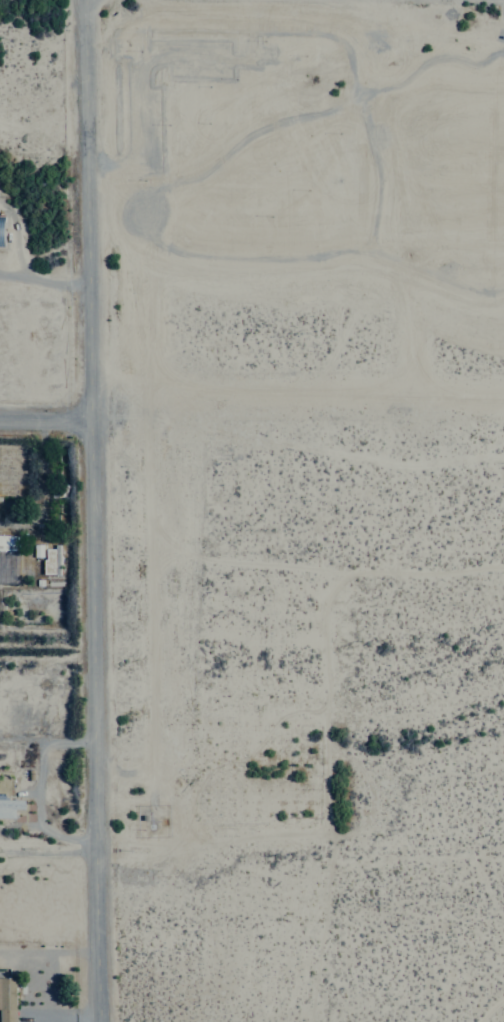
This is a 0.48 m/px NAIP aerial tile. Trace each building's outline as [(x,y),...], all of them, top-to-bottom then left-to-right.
[(17,536),(0,535),(0,550),(17,550),(17,536)] [(58,574),(58,545),(52,545),(52,549),(43,549),(43,574),(58,574)] [(0,800),(0,818),(13,818),(13,809),(22,809),(22,800),(0,800)] [(0,977),(0,1021),(15,1021),(14,976),(0,977)]
